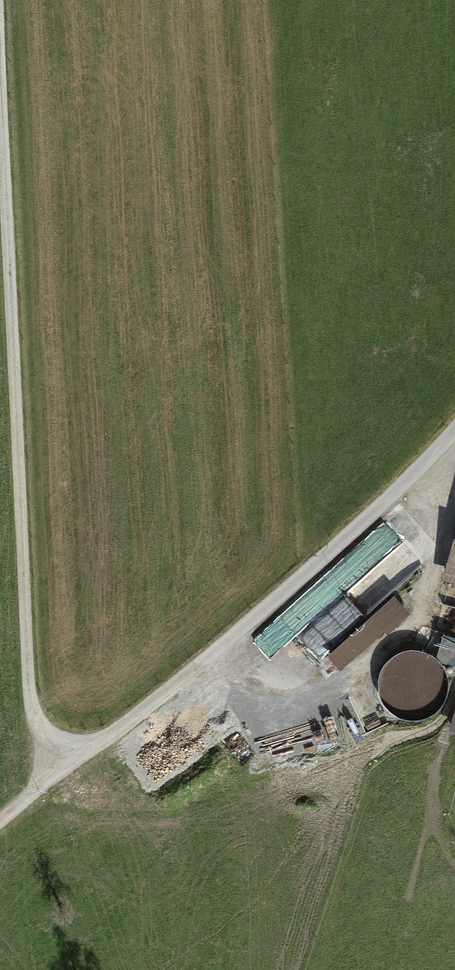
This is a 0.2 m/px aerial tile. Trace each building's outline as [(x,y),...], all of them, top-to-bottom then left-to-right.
[(406,610),(395,597),(331,655),(340,664),(384,624),(387,628),(406,610)]
